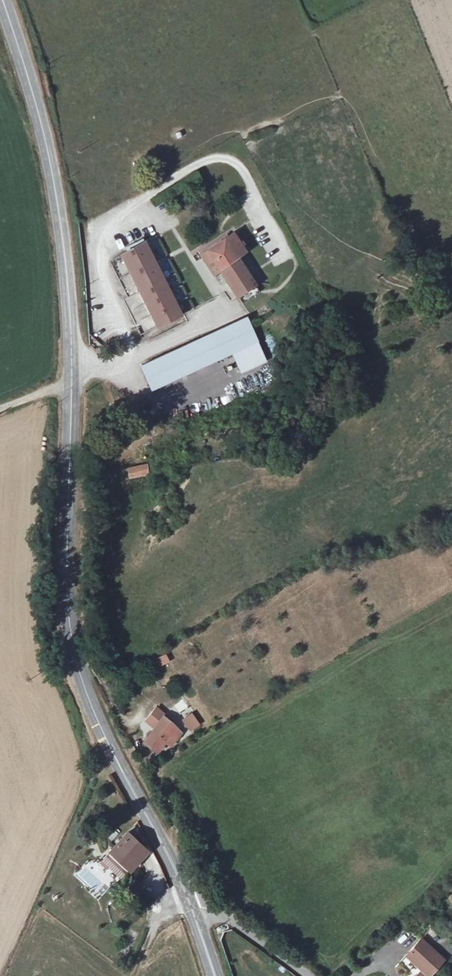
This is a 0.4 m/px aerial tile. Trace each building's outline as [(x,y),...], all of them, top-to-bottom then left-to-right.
[(235,230),(207,245),(219,267),(238,301),(256,291),(237,255),(246,250),(235,230)] [(139,239),(116,251),(151,322),(175,311),(139,239)] [(207,245),(200,249),(212,271),(219,267),(207,245)] [(255,341),(244,317),(139,364),(150,388),(231,352),(255,341)] [(130,334),(123,338),(127,347),(135,343),(130,334)] [(264,360),(255,341),(231,352),(239,371),(264,360)] [(147,474),(145,464),(127,467),(128,477),(147,474)] [(160,667),(170,662),(165,654),(155,659),(160,667)] [(171,727),(160,717),(162,714),(153,707),(142,721),(151,728),(140,741),(151,752),(159,744),(163,750),(177,737),(171,727)] [(190,732),(201,725),(192,712),(181,720),(190,732)] [(129,870),(145,849),(128,833),(110,855),(129,870)] [(109,889),(85,865),(75,874),(98,899),(109,889)] [(424,938),(408,955),(430,975),(446,958),(424,938)]
